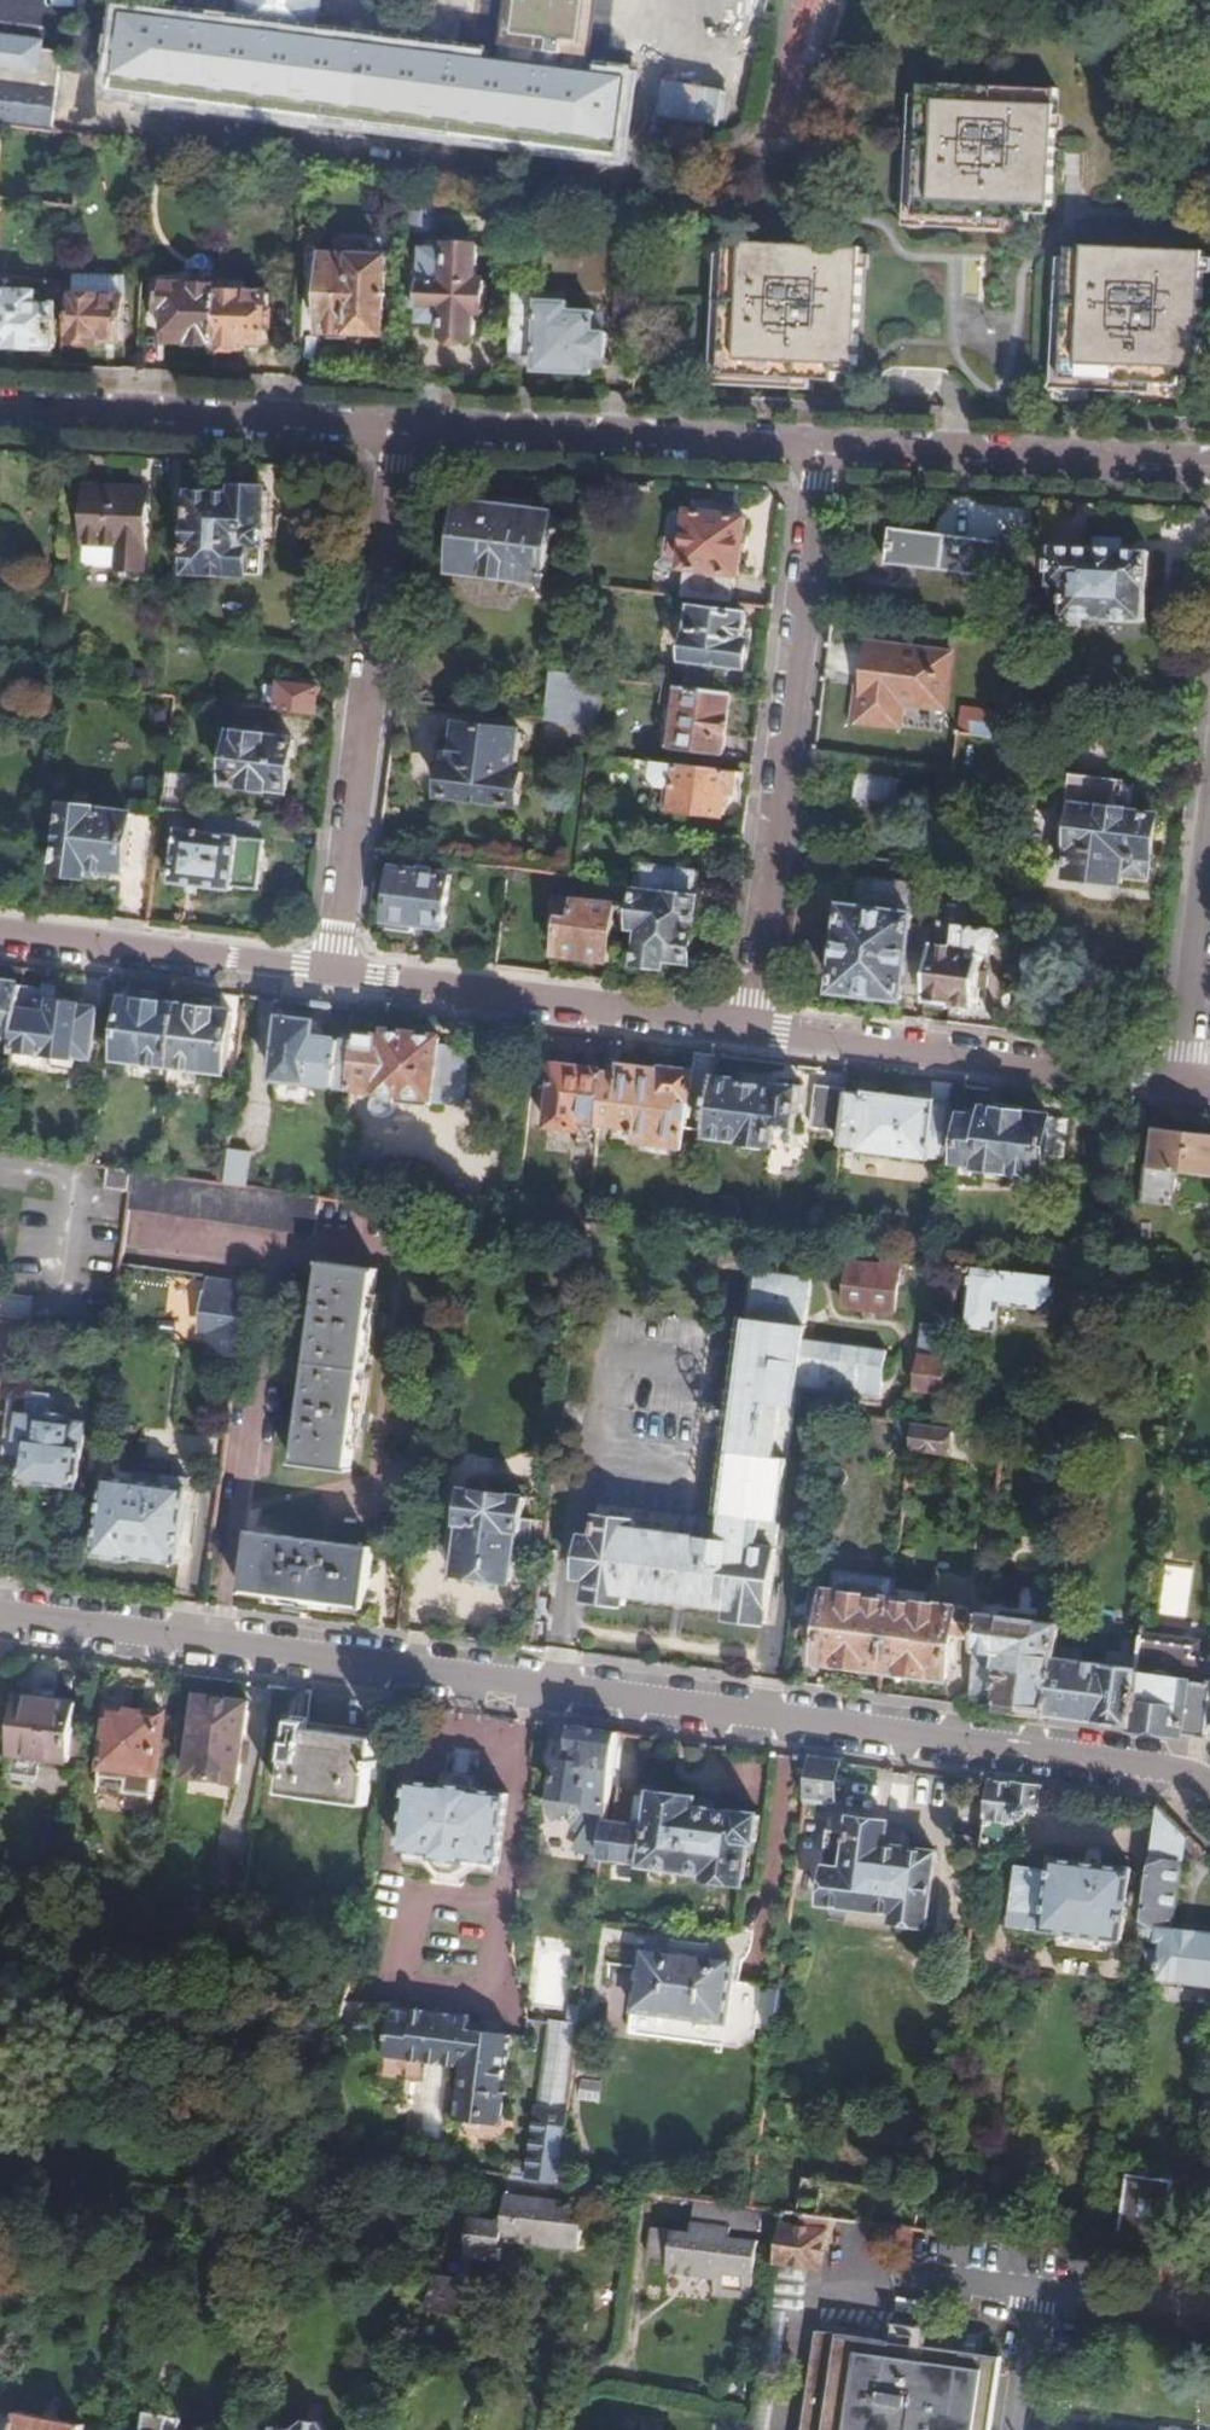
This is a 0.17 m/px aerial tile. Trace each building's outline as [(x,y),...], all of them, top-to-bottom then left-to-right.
[(237,29),(320,40),(326,0),(241,0),(237,29)] [(237,29),(122,14),(114,92),(620,157),(631,81),(320,40),(237,29)] [(0,54),(0,126),(36,130),(43,71),(11,67),(12,55),(0,54)] [(944,83),(924,83),(917,215),(1033,221),(1034,205),(1056,207),(1061,87),(944,80),(944,83)] [(97,155),(99,138),(84,136),(83,154),(97,155)] [(306,173),(306,163),(292,162),(291,172),(306,173)] [(411,181),(393,179),(392,193),(410,195),(411,181)] [(429,240),(412,239),(411,252),(428,253),(428,250),(429,240)] [(742,245),(728,245),(722,376),(836,383),(838,369),(838,364),(859,364),(864,247),(743,240),(742,245)] [(411,252),(410,277),(417,278),(416,291),(424,292),(423,307),(435,308),(434,317),(445,317),(445,332),(476,333),(477,311),(488,312),(489,278),(482,277),(483,245),(451,244),(451,251),(428,250),(428,253),(411,252)] [(1205,252),(1088,245),(1087,249),(1073,248),(1066,374),(1179,380),(1180,370),(1200,371),(1205,252)] [(328,255),(325,298),(325,309),(323,330),(332,331),(332,337),(347,338),(347,331),(384,334),(389,260),(328,255)] [(221,282),(221,279),(194,277),(193,287),(163,285),(161,313),(170,313),(169,321),(169,342),(217,344),(221,282)] [(217,344),(217,348),(246,349),(247,342),(267,342),(269,293),(248,291),(248,284),(221,282),(217,344)] [(617,325),(640,326),(642,288),(620,287),(617,325)] [(79,288),(78,295),(75,295),(72,343),(102,345),(103,342),(123,343),(126,300),(87,298),(87,289),(79,288)] [(543,301),(570,303),(571,291),(543,289),(543,293),(543,301)] [(0,290),(0,344),(55,348),(58,305),(40,304),(41,293),(0,290)] [(543,293),(518,292),(514,354),(538,356),(538,367),(538,370),(594,372),(595,369),(596,358),(607,358),(608,333),(606,333),(597,332),(597,312),(573,310),(573,303),(570,303),(543,301),(543,293)] [(597,332),(606,333),(608,313),(597,312),(597,332)] [(514,354),(514,365),(538,367),(538,356),(514,354)] [(596,358),(595,369),(606,370),(607,358),(596,358)] [(150,490),(91,487),(87,543),(124,544),(123,569),(147,570),(150,490)] [(239,497),(197,495),(195,537),(193,570),(265,574),(267,545),(279,546),(280,526),(269,526),(271,491),(239,489),(239,497)] [(489,497),(488,506),(538,513),(539,503),(489,497)] [(488,506),(470,504),(462,571),(521,578),(521,583),(543,586),(544,583),(549,582),(550,572),(554,572),(555,556),(552,556),(557,515),(538,513),(488,506)] [(682,597),(733,603),(738,578),(739,577),(747,520),(691,512),(683,571),(686,571),(682,597)] [(947,548),(939,535),(900,530),(897,561),(896,565),(917,568),(1003,577),(1006,542),(986,540),(977,551),(947,548)] [(986,540),(939,535),(947,548),(977,551),(986,540)] [(1096,539),(1096,552),(1126,553),(1126,540),(1096,539)] [(1096,552),(1058,550),(1057,569),(1055,614),(1067,614),(1067,617),(1148,621),(1150,590),(1153,554),(1126,553),(1096,552)] [(690,691),(723,694),(726,667),(746,670),(751,642),(745,640),(748,616),(694,609),(688,662),(694,662),(690,691)] [(865,678),(860,724),(904,729),(907,705),(948,710),(955,652),(870,642),(865,678)] [(555,661),(554,675),(575,678),(577,663),(555,661)] [(554,675),(548,719),(598,726),(604,681),(575,678),(554,675)] [(860,726),(860,724),(865,678),(859,677),(859,683),(854,726),(860,726)] [(281,709),(319,713),(321,689),(284,684),(281,709)] [(725,757),(733,696),(723,694),(690,691),(667,688),(665,703),(679,705),(672,750),(725,757)] [(282,704),(283,691),(268,690),(267,703),(282,704)] [(168,710),(156,708),(154,728),(166,729),(168,710)] [(1009,730),(1012,714),(968,708),(964,735),(1008,740),(1009,730)] [(530,734),(463,725),(460,750),(458,763),(451,762),(450,767),(446,796),(521,806),(530,734)] [(266,737),(266,729),(249,726),(248,734),(239,734),(231,783),(289,790),(296,740),(266,737)] [(1008,740),(1020,741),(1022,731),(1009,730),(1008,740)] [(458,763),(460,750),(445,749),(443,766),(450,767),(451,762),(458,763)] [(670,765),(659,763),(657,778),(666,787),(674,788),(673,805),(678,805),(678,811),(728,817),(731,793),(731,789),(727,787),(729,772),(670,765)] [(858,771),(854,796),(899,803),(902,778),(858,771)] [(168,772),(163,809),(202,814),(206,777),(168,772)] [(737,793),(740,773),(729,772),(727,787),(731,789),(731,793),(737,793)] [(1071,878),(1126,886),(1127,878),(1151,881),(1160,817),(1137,813),(1124,812),(1128,785),(1128,783),(1075,776),(1067,836),(1077,838),(1071,878)] [(1124,812),(1137,813),(1140,787),(1128,785),(1124,812)] [(56,872),(87,876),(88,866),(100,868),(122,871),(130,815),(65,806),(56,872)] [(282,844),(285,824),(207,814),(205,831),(182,829),(175,881),(258,892),(259,888),(276,890),(282,844)] [(647,863),(638,926),(644,927),(643,938),(639,964),(662,967),(663,958),(692,962),(704,871),(647,863)] [(88,866),(87,876),(99,877),(100,868),(88,866)] [(452,877),(395,869),(388,921),(391,922),(390,929),(414,932),(415,925),(422,926),(444,929),(452,877)] [(914,916),(916,897),(917,891),(915,890),(911,886),(912,884),(870,878),(870,880),(864,883),(862,883),(859,909),(914,916)] [(558,955),(611,962),(618,906),(557,897),(555,918),(562,919),(561,930),(558,955)] [(918,917),(914,916),(859,909),(851,908),(847,934),(845,952),(839,990),(905,998),(906,994),(916,926),(918,917)] [(562,919),(555,918),(553,928),(561,930),(562,919)] [(644,927),(638,926),(636,937),(643,938),(644,927)] [(930,997),(937,946),(939,929),(916,926),(906,994),(930,997)] [(930,997),(930,1001),(934,1002),(934,1006),(951,1008),(952,1004),(978,1008),(986,954),(996,955),(1000,933),(961,928),(958,948),(937,946),(930,997)] [(54,1004),(55,992),(56,983),(46,982),(45,988),(44,1003),(54,1004)] [(24,986),(0,983),(0,1034),(17,1036),(24,986)] [(45,988),(24,986),(17,1036),(17,1039),(15,1051),(76,1058),(94,1060),(102,998),(55,992),(54,1004),(44,1003),(45,988)] [(149,991),(148,1001),(158,1002),(159,992),(149,991)] [(201,1007),(213,1008),(214,998),(203,997),(201,1007)] [(120,1059),(173,1065),(180,1005),(158,1002),(148,1001),(127,998),(120,1059)] [(180,1005),(173,1065),(227,1071),(234,1011),(213,1008),(201,1007),(180,1005)] [(335,1111),(351,1113),(354,1088),(359,1041),(344,1039),(327,1037),(317,1036),(318,1025),(319,1021),(285,1017),(279,1078),(338,1085),(335,1111)] [(321,1026),(318,1025),(317,1036),(327,1037),(327,1033),(324,1027),(321,1026)] [(388,1037),(359,1033),(359,1041),(354,1088),(403,1094),(402,1105),(434,1109),(443,1037),(389,1030),(388,1037)] [(359,1041),(359,1033),(345,1031),(344,1039),(359,1041)] [(74,1069),(76,1058),(15,1051),(14,1062),(74,1069)] [(710,1053),(699,1052),(696,1070),(663,1065),(663,1071),(622,1066),(621,1073),(607,1071),(600,1124),(639,1129),(637,1143),(683,1149),(687,1126),(688,1119),(692,1119),(695,1094),(716,1097),(718,1079),(722,1055),(710,1053)] [(551,1126),(599,1132),(600,1124),(607,1071),(559,1064),(556,1085),(555,1097),(551,1126)] [(622,1066),(608,1064),(607,1071),(621,1073),(622,1066)] [(739,1082),(768,1086),(769,1078),(740,1074),(739,1082)] [(739,1082),(718,1079),(716,1097),(712,1129),(711,1138),(753,1143),(753,1147),(767,1149),(768,1145),(776,1146),(778,1127),(800,1130),(800,1124),(804,1087),(780,1085),(780,1087),(768,1086),(739,1082)] [(844,1130),(842,1145),(860,1148),(860,1152),(931,1162),(931,1159),(946,1161),(951,1123),(955,1084),(946,1083),(936,1082),(934,1100),(867,1092),(866,1095),(848,1093),(844,1130)] [(548,1097),(555,1097),(556,1085),(548,1084),(548,1097)] [(848,1093),(848,1090),(818,1086),(814,1126),(844,1130),(848,1093)] [(986,1122),(988,1111),(969,1108),(968,1120),(986,1122)] [(982,1165),(981,1169),(1045,1177),(1048,1155),(1065,1157),(1070,1121),(988,1111),(986,1122),(968,1120),(965,1119),(964,1125),(959,1162),(982,1165)] [(964,1125),(951,1123),(946,1161),(959,1162),(964,1125)] [(1159,1132),(1154,1169),(1148,1168),(1143,1205),(1176,1209),(1181,1173),(1209,1177),(1209,1138),(1159,1132)] [(227,1183),(250,1187),(254,1151),(231,1148),(227,1183)] [(133,1169),(108,1165),(105,1187),(130,1191),(133,1169)] [(315,1192),(159,1183),(157,1212),(313,1222),(315,1192)] [(968,1260),(967,1269),(978,1270),(979,1261),(968,1260)] [(372,1328),(375,1313),(381,1270),(323,1263),(295,1464),(352,1471),(359,1426),(361,1413),(372,1328)] [(903,1271),(853,1264),(847,1309),(897,1316),(903,1271)] [(1058,1304),(1061,1280),(978,1270),(967,1269),(961,1268),(960,1278),(973,1279),(966,1329),(1000,1333),(1003,1307),(1047,1312),(1058,1304)] [(804,1343),(812,1280),(757,1274),(751,1319),(742,1319),(739,1340),(736,1345),(746,1356),(745,1364),(731,1489),(727,1514),(724,1542),(706,1540),(707,1537),(686,1535),(687,1530),(677,1529),(676,1533),(638,1527),(638,1520),(601,1514),(596,1540),(585,1538),(579,1577),(592,1578),(589,1599),(626,1605),(628,1593),(730,1608),(729,1619),(767,1624),(796,1401),(812,1403),(814,1388),(868,1395),(874,1351),(804,1343)] [(248,1281),(209,1276),(206,1297),(245,1302),(248,1281)] [(197,1316),(196,1281),(168,1283),(170,1318),(197,1316)] [(1192,1296),(1209,1298),(1209,1289),(1193,1288),(1192,1296)] [(210,1351),(238,1356),(245,1302),(206,1297),(202,1331),(213,1333),(212,1341),(210,1351)] [(387,1315),(375,1313),(372,1328),(384,1329),(387,1315)] [(920,1389),(945,1392),(947,1382),(952,1350),(954,1326),(927,1323),(923,1355),(923,1357),(920,1389)] [(731,1353),(745,1364),(746,1356),(736,1345),(731,1353)] [(952,1350),(947,1382),(962,1384),(966,1352),(952,1350)] [(14,1381),(0,1379),(0,1413),(10,1414),(14,1381)] [(21,1415),(18,1437),(17,1440),(27,1441),(24,1467),(22,1480),(77,1486),(85,1423),(67,1421),(67,1415),(49,1412),(48,1418),(21,1415)] [(10,1414),(0,1413),(0,1444),(7,1445),(8,1436),(10,1414)] [(361,1413),(359,1426),(370,1428),(372,1415),(361,1413)] [(915,1446),(918,1427),(898,1424),(894,1443),(915,1446)] [(954,1432),(942,1430),(918,1427),(915,1446),(915,1449),(951,1454),(954,1432)] [(7,1445),(4,1465),(24,1467),(27,1441),(17,1440),(18,1437),(8,1436),(7,1445)] [(137,1480),(108,1476),(98,1554),(105,1555),(123,1557),(134,1559),(135,1555),(178,1561),(190,1479),(138,1472),(137,1480)] [(727,1514),(731,1489),(722,1488),(719,1514),(727,1514)] [(517,1558),(543,1563),(549,1523),(523,1520),(525,1499),(467,1490),(462,1522),(466,1523),(460,1575),(513,1582),(517,1558)] [(462,1522),(455,1521),(449,1574),(460,1575),(466,1523),(462,1522)] [(244,1594),(290,1600),(301,1601),(367,1610),(374,1546),(252,1530),(244,1594)] [(804,1592),(801,1615),(813,1618),(815,1618),(819,1594),(804,1592)] [(822,1663),(885,1672),(894,1602),(819,1592),(819,1594),(815,1618),(827,1620),(822,1659),(822,1663)] [(301,1601),(290,1600),(288,1612),(300,1613),(301,1601)] [(894,1602),(885,1672),(950,1681),(956,1636),(968,1638),(970,1615),(971,1612),(969,1612),(959,1611),(894,1602)] [(1041,1613),(985,1605),(983,1616),(983,1619),(1040,1626),(1041,1613)] [(970,1615),(968,1638),(980,1640),(983,1619),(983,1616),(970,1615)] [(808,1658),(822,1659),(827,1620),(815,1618),(813,1618),(808,1658)] [(1025,1711),(1050,1715),(1056,1661),(1058,1649),(1062,1622),(1057,1621),(1056,1625),(1050,1623),(1049,1628),(1040,1626),(983,1619),(980,1640),(977,1665),(1003,1669),(999,1699),(998,1708),(1001,1708),(1001,1703),(1025,1707),(1025,1711)] [(1132,1730),(1192,1738),(1201,1740),(1209,1741),(1209,1740),(1209,1659),(1194,1658),(1195,1648),(1144,1641),(1141,1658),(1139,1673),(1132,1730)] [(1086,1653),(1058,1649),(1056,1661),(1084,1665),(1086,1653)] [(1139,1673),(1141,1658),(1113,1655),(1111,1669),(1139,1673)] [(1050,1715),(1049,1719),(1083,1723),(1132,1730),(1139,1673),(1111,1669),(1084,1665),(1056,1661),(1050,1715)] [(977,1665),(973,1695),(999,1699),(1003,1669),(977,1665)] [(13,1754),(69,1762),(77,1704),(22,1696),(13,1754)] [(251,1702),(199,1696),(190,1775),(241,1782),(251,1702)] [(164,1716),(112,1709),(103,1776),(111,1777),(112,1769),(156,1775),(164,1716)] [(386,1785),(389,1761),(373,1758),(376,1732),(362,1730),(347,1728),(335,1726),(322,1724),(309,1723),(310,1717),(302,1715),(295,1714),(284,1794),(367,1804),(370,1783),(386,1785)] [(585,1728),(573,1726),(568,1761),(561,1761),(556,1796),(548,1800),(559,1819),(575,1809),(579,1810),(581,1826),(593,1835),(586,1848),(594,1853),(606,1855),(610,1822),(622,1733),(585,1728)] [(836,1800),(842,1762),(813,1758),(807,1804),(818,1805),(819,1798),(836,1800)] [(500,1874),(510,1795),(414,1781),(404,1850),(406,1850),(405,1863),(429,1866),(436,1860),(444,1873),(456,1874),(469,1863),(476,1871),(500,1874)] [(1040,1809),(1043,1789),(1007,1784),(993,1783),(985,1845),(1013,1848),(1016,1822),(1014,1820),(1015,1812),(1021,1819),(1027,1820),(1032,1818),(1034,1808),(1040,1809)] [(610,1822),(606,1855),(606,1856),(658,1864),(656,1878),(679,1882),(682,1867),(712,1871),(712,1876),(746,1881),(751,1842),(758,1843),(761,1816),(741,1813),(740,1816),(698,1810),(699,1803),(659,1796),(657,1800),(646,1798),(645,1791),(622,1788),(617,1823),(610,1822)] [(818,1805),(807,1804),(804,1831),(814,1832),(818,1805)] [(1180,1934),(1193,1838),(1177,1821),(1161,1805),(1143,1942),(1165,1946),(1163,1954),(1156,1953),(1153,1972),(1169,1974),(1169,1983),(1209,1987),(1209,1938),(1180,1934)] [(1034,1808),(1032,1818),(1039,1819),(1040,1809),(1034,1808)] [(910,1850),(912,1830),(889,1827),(889,1823),(856,1819),(855,1823),(836,1820),(834,1832),(832,1831),(827,1870),(832,1871),(828,1904),(898,1913),(898,1922),(928,1926),(937,1854),(910,1850)] [(213,1889),(227,1891),(231,1859),(216,1858),(213,1889)] [(1054,1874),(1037,1872),(1021,1870),(1012,1927),(1124,1940),(1133,1869),(1057,1860),(1054,1874)] [(730,2027),(777,2034),(783,1992),(755,1988),(736,1985),(738,1959),(646,1945),(635,2032),(726,2045),(730,2027)] [(474,2016),(397,2006),(391,2056),(413,2059),(415,2051),(431,2052),(430,2061),(466,2067),(461,2111),(472,2113),(486,2116),(502,2118),(506,2092),(498,2091),(506,2035),(472,2029),(474,2016)] [(584,2021),(585,2008),(574,2008),(573,2019),(584,2021)] [(542,2108),(571,2112),(583,2027),(572,2024),(552,2021),(542,2108)] [(498,2091),(506,2092),(514,2036),(506,2035),(498,2091)] [(415,2051),(413,2059),(412,2073),(428,2075),(430,2061),(431,2052),(415,2051)] [(605,2081),(585,2078),(582,2098),(603,2101),(605,2081)] [(506,2092),(502,2118),(507,2119),(510,2093),(506,2092)] [(525,2178),(562,2183),(567,2146),(571,2112),(542,2108),(535,2161),(528,2161),(525,2178)] [(486,2123),(486,2116),(472,2113),(472,2119),(471,2127),(486,2128),(486,2123)] [(502,2118),(486,2116),(486,2123),(502,2125),(502,2118)] [(570,2184),(579,2185),(584,2148),(567,2146),(562,2183),(570,2184)] [(1174,2179),(1132,2174),(1124,2236),(1166,2241),(1174,2179)] [(518,2177),(512,2176),(510,2195),(567,2203),(570,2184),(562,2183),(525,2178),(518,2177)] [(795,2207),(794,2213),(830,2218),(875,2224),(880,2188),(809,2179),(805,2207),(795,2207)] [(475,2217),(469,2258),(477,2259),(504,2263),(507,2242),(581,2252),(587,2213),(566,2210),(567,2203),(510,2195),(507,2217),(500,2221),(475,2217)] [(766,2239),(770,2210),(755,2208),(702,2201),(697,2236),(659,2230),(655,2260),(676,2263),(674,2276),(722,2283),(720,2299),(757,2304),(764,2246),(738,2243),(739,2235),(766,2239)] [(794,2213),(788,2213),(780,2262),(798,2265),(821,2268),(830,2218),(794,2213)] [(469,2258),(466,2282),(474,2283),(477,2259),(469,2258)] [(798,2265),(780,2262),(762,2388),(778,2390),(798,2265)] [(440,2278),(432,2311),(496,2321),(502,2287),(474,2283),(466,2282),(440,2278)] [(818,2330),(803,2429),(992,2429),(1002,2359),(929,2347),(932,2328),(896,2322),(893,2342),(818,2330)] [(18,2429),(86,2429),(21,2415),(18,2429)] [(309,2421),(298,2429),(327,2429),(321,2423),(309,2421)]
